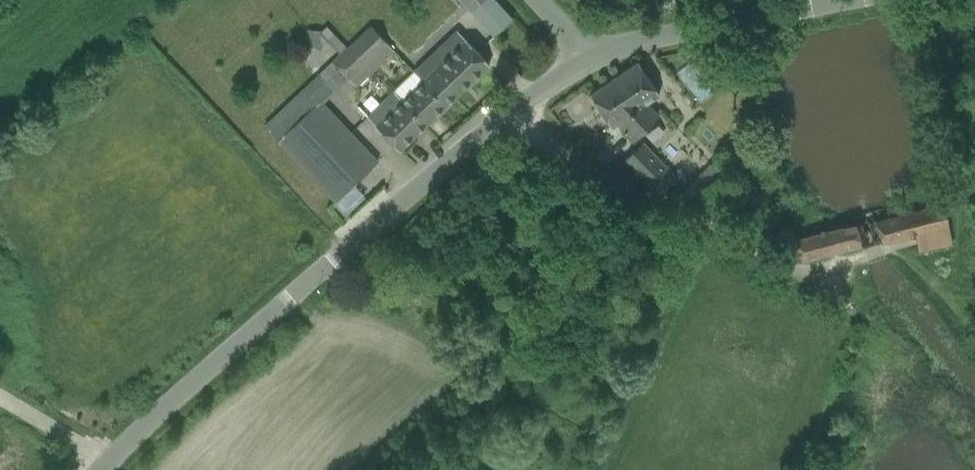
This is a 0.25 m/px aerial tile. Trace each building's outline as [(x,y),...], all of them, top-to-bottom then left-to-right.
[(470,10),(480,0),(460,0),(470,10)] [(320,31),(320,33),(322,33),(321,42),(326,42),(327,42),(339,54),(346,48),(325,26),(320,31)] [(339,54),(331,62),(346,78),(384,42),(369,26),(346,48),(339,54)] [(306,31),(305,46),(320,47),(321,45),(321,42),(322,33),(320,33),(306,31)] [(457,31),(414,72),(415,73),(422,80),(421,81),(430,90),(440,80),(456,96),(489,64),(465,39),(457,31)] [(637,61),(629,67),(589,94),(611,127),(616,123),(633,140),(659,116),(647,103),(660,94),(637,61)] [(394,91),(393,91),(426,125),(456,96),(440,80),(430,90),(421,81),(402,99),(394,91)] [(264,125),(322,187),(335,201),(378,161),(307,85),(264,125)] [(426,125),(393,91),(367,117),(400,151),(426,125)] [(628,163),(624,159),(623,160),(657,195),(675,177),(642,142),(641,143),(645,147),(628,163)] [(679,196),(690,207),(693,203),(694,204),(722,175),(710,163),(682,191),(682,192),(679,196)] [(915,234),(918,246),(919,251),(951,244),(943,204),(876,221),(881,243),(915,234)] [(856,223),(834,229),(796,239),(801,260),(861,245),(856,223)] [(779,231),(784,256),(798,253),(792,228),(779,231)]
